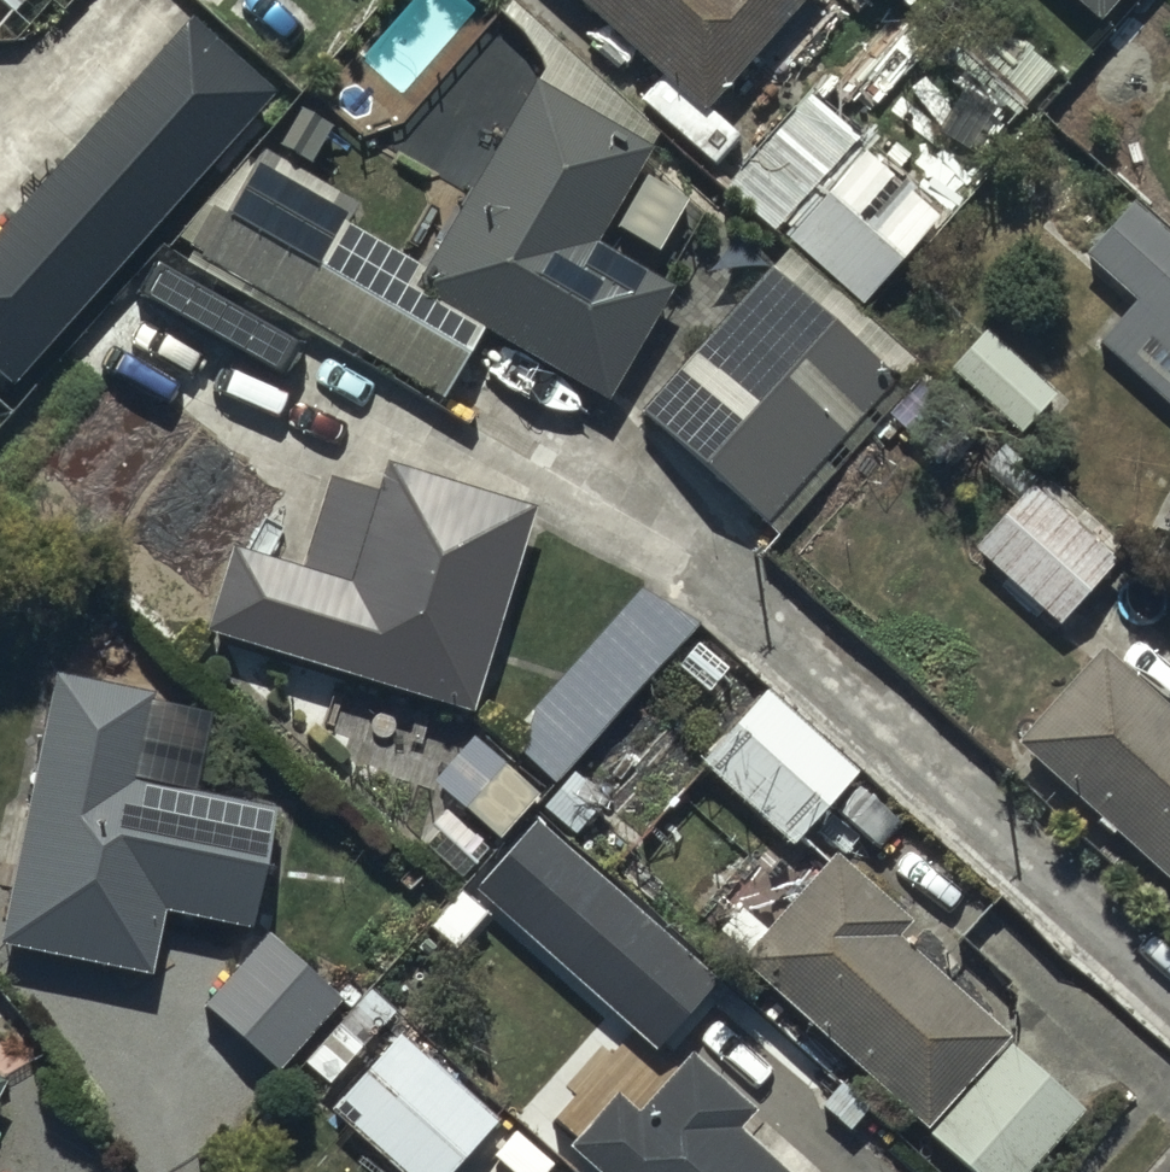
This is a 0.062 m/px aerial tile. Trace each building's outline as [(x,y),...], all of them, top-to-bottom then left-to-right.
[(700,131),(819,0),(557,0),(700,131)] [(1125,0),(1053,0),(1094,36),(1125,0)] [(0,249),(0,398),(4,401),(274,113),(196,41),(0,249)] [(207,223),(187,256),(440,411),(482,340),(607,417),(673,308),(592,258),(648,166),(536,97),(424,281),(253,177),(220,231),(207,223)] [(870,155),(787,251),(859,314),(943,218),(870,155)] [(1133,200),(1084,253),(1136,300),(1101,338),(1169,402),(1169,233),(1133,200)] [(266,334),(166,272),(26,428),(112,505),(266,334)] [(892,399),(766,283),(634,425),(760,542),(892,399)] [(986,338),(946,381),(1017,446),(1063,397),(1014,352),(1008,359),(986,338)] [(231,567),(206,652),(469,729),(530,524),(383,480),(374,511),(324,496),(298,586),(231,567)] [(1041,488),(975,560),(971,563),(1056,641),(1115,576),(1088,551),(1098,540),(1041,488)] [(1015,760),(1169,901),(1169,725),(1103,664),(1015,760)] [(54,669),(9,895),(251,943),(275,820),(189,803),(203,731),(178,726),(185,694),(54,669)] [(764,701),(701,774),(796,856),(860,783),(764,701)] [(715,994),(535,836),(529,831),(467,901),(652,1063),(659,1056),(702,1008),(715,994)] [(834,873),(751,964),(924,1122),(999,1040),(897,948),(905,938),(834,873)] [(266,932),(203,1001),(277,1068),(340,999),(266,932)] [(301,1072),(325,1093),(390,1021),(366,1000),(301,1072)] [(972,1171),(1028,1171),(1084,1111),(1010,1044),(929,1133),(972,1171)] [(332,1129),(378,1171),(464,1171),(499,1134),(407,1048),(332,1129)] [(567,1166),(575,1171),(768,1171),(739,1147),(756,1127),(692,1071),(642,1127),(619,1107),(567,1166)]
